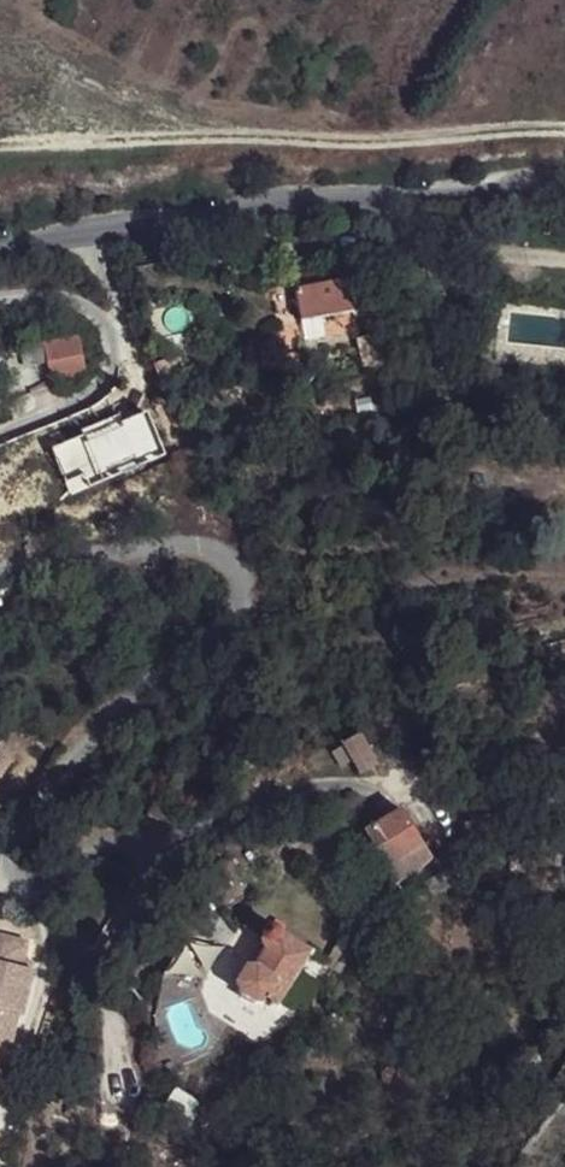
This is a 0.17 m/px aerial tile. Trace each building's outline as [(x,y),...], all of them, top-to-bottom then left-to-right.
[(300,321),(354,310),(348,279),(294,290),(300,321)] [(380,334),(357,338),(363,364),(386,359),(380,334)] [(86,376),(78,335),(42,343),(51,384),(86,376)] [(376,768),(360,741),(344,751),(360,778),(376,768)] [(432,867),(398,812),(338,849),(346,864),(356,859),(369,882),(361,888),(371,904),(432,867)] [(269,929),(279,935),(283,929),(273,922),(269,929)] [(279,936),(279,935),(269,929),(265,928),(264,928),(262,931),(263,941),(269,943),(275,942),(279,936)] [(305,953),(279,935),(279,936),(275,942),(269,943),(263,941),(260,945),(266,954),(256,970),(269,979),(270,990),(264,1003),(270,1008),(269,1009),(274,1013),(277,1008),(275,1007),(306,959),(308,961),(311,954),(307,951),(305,953)] [(9,1052),(17,1016),(22,1016),(33,970),(22,968),(24,960),(27,942),(0,936),(0,1062),(9,1052)] [(22,968),(33,970),(34,963),(24,960),(22,968)] [(269,979),(256,970),(245,971),(235,985),(238,996),(255,1005),(264,1003),(270,990),(269,979)]
